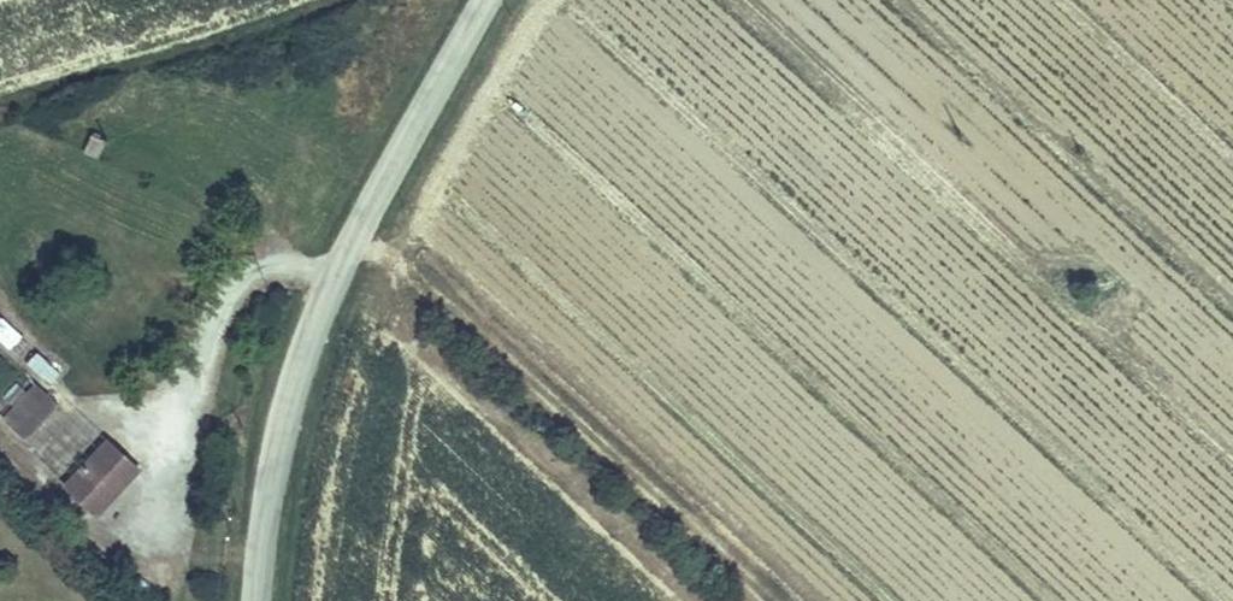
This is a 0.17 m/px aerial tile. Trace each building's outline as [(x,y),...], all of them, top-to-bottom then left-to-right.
[(40,345),(24,356),(42,383),(58,372),(40,345)] [(23,439),(59,401),(33,376),(0,411),(0,417),(23,439)] [(97,514),(142,465),(106,431),(60,480),(97,514)]
